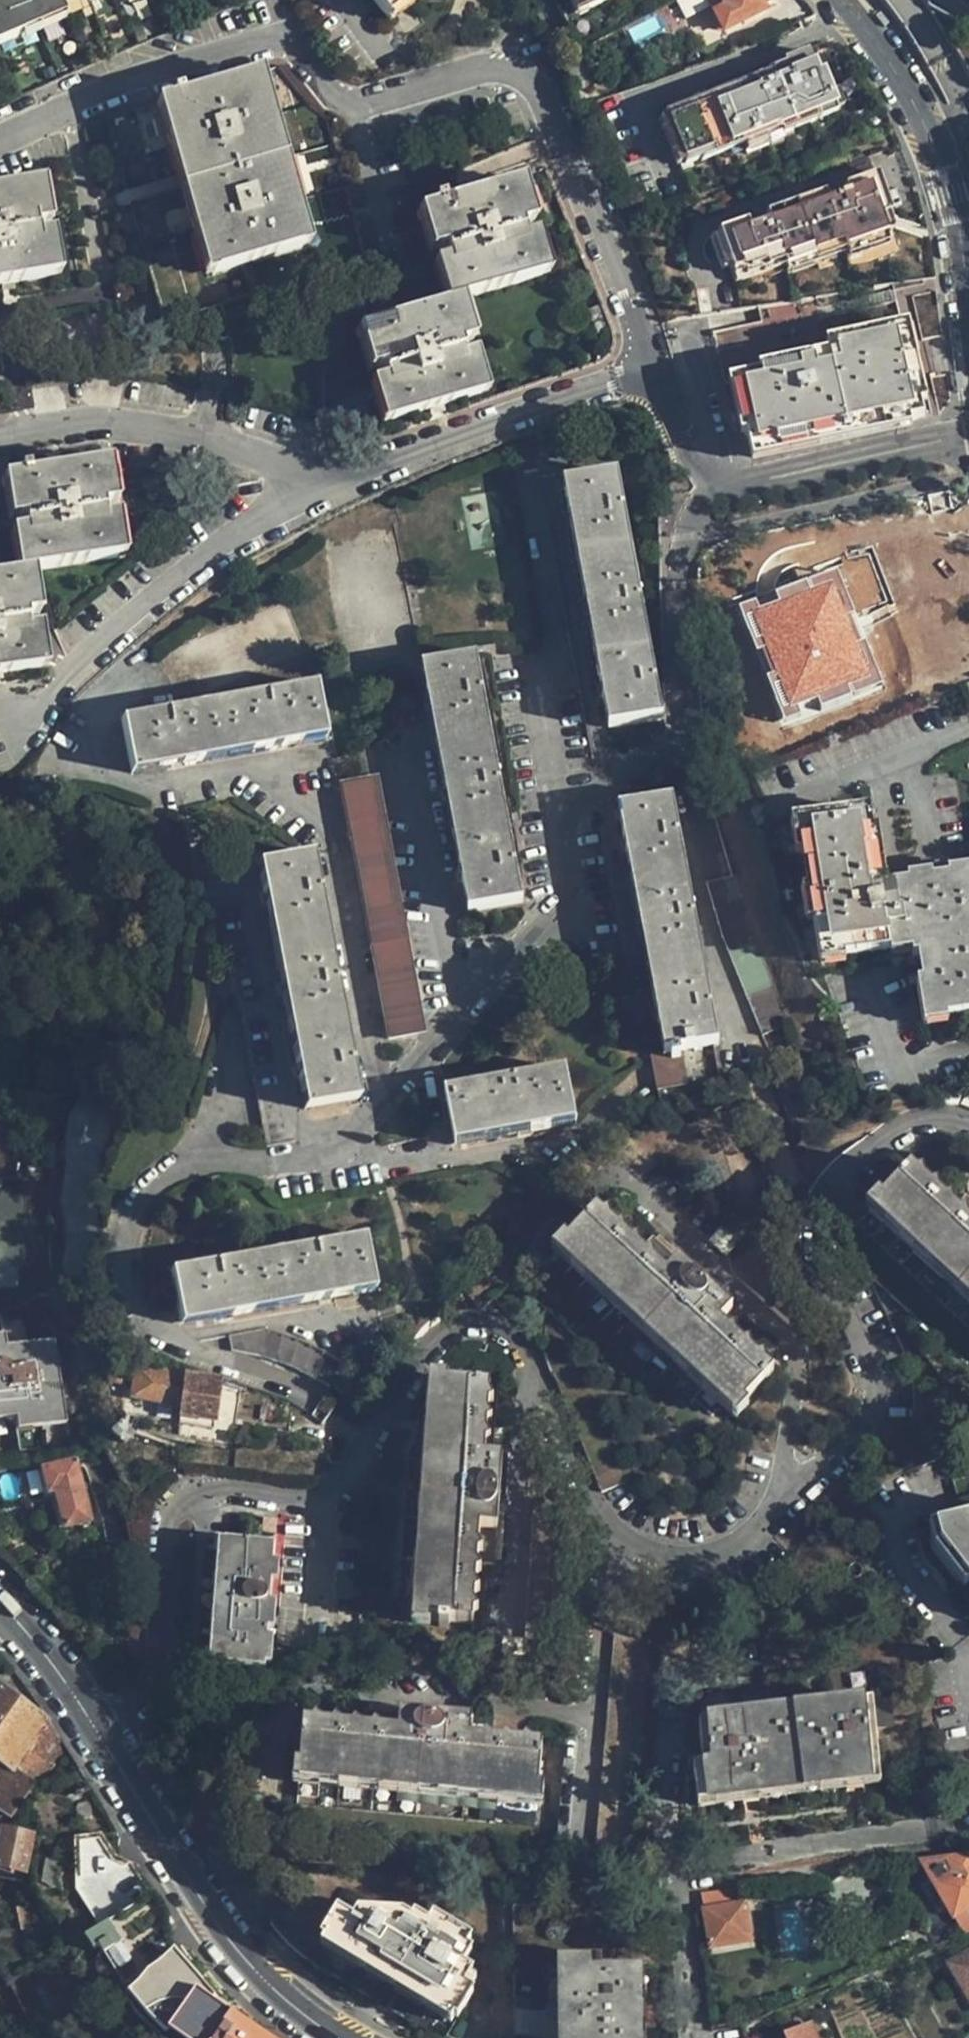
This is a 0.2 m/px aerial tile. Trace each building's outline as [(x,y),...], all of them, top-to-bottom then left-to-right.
[(15,39),(12,30),(56,13),(52,2),(51,0),(0,0),(0,45),(15,39)] [(379,16),(401,0),(367,0),(379,16)] [(587,11),(609,0),(582,0),(587,11)] [(756,0),(717,0),(720,7),(709,15),(718,32),(760,9),(756,0)] [(60,20),(56,13),(12,30),(15,39),(60,20)] [(694,162),(771,131),(773,135),(830,111),(814,70),(809,72),(799,50),(776,60),(777,63),(656,113),(677,164),(692,158),(694,162)] [(294,221),(252,73),(162,100),(183,178),(197,227),(209,272),(301,246),(294,221)] [(192,311),(133,107),(106,117),(163,320),(192,311)] [(872,215),(886,211),(874,176),(859,180),(859,184),(821,196),(820,192),(781,206),(760,211),(760,216),(739,221),(738,219),(731,222),(708,229),(719,265),(724,280),(732,276),(773,263),(832,245),(835,254),(879,240),(877,231),(872,215)] [(50,277),(34,181),(0,187),(0,286),(50,277)] [(424,209),(451,302),(469,297),(539,275),(512,183),(424,209)] [(781,206),(820,192),(818,185),(757,205),(760,211),(781,206)] [(890,227),(886,211),(872,215),(877,231),(890,227)] [(731,222),(738,219),(735,212),(705,221),(708,229),(731,222)] [(719,265),(708,229),(699,232),(711,267),(719,265)] [(879,240),(835,254),(837,261),(882,246),(879,240)] [(832,245),(773,263),(776,272),(835,254),(832,245)] [(477,394),(451,302),(362,329),(390,421),(460,401),(477,394)] [(920,417),(903,333),(899,318),(850,328),(852,340),(824,346),(827,362),(735,382),(741,411),(752,457),(843,436),(920,417)] [(9,477),(22,572),(114,559),(100,462),(9,477)] [(665,709),(624,513),(617,476),(563,487),(558,468),(537,474),(583,696),(605,692),(613,732),(666,720),(665,709)] [(884,686),(840,567),(741,605),(784,724),(884,686)] [(22,572),(0,575),(0,675),(36,669),(32,640),(22,572)] [(879,602),(903,666),(932,655),(917,614),(902,620),(893,596),(879,602)] [(509,830),(491,720),(479,659),(433,666),(423,669),(466,914),(522,905),(520,891),(509,830)] [(325,741),(323,726),(314,685),(274,692),(119,721),(127,768),(130,779),(325,741)] [(402,942),(373,783),(344,788),(384,1020),(387,1034),(388,1041),(417,1036),(402,942)] [(727,1047),(699,904),(677,799),(624,812),(670,1056),(651,1061),(657,1093),(694,1085),(690,1053),(727,1047)] [(868,811),(799,821),(814,921),(820,920),(825,957),(917,943),(923,983),(919,983),(921,998),(924,998),(927,1018),(968,1013),(968,875),(880,888),(868,811)] [(347,1045),(313,856),(257,866),(281,993),(287,1021),(303,1110),(357,1100),(347,1045)] [(754,932),(735,874),(709,881),(733,958),(768,1040),(794,1029),(788,1012),(754,932)] [(293,1122),(267,1000),(235,1008),(248,1069),(262,1129),(293,1122)] [(575,1123),(565,1067),(528,1074),(447,1089),(456,1144),(575,1123)] [(871,1211),(968,1299),(968,1227),(907,1170),(871,1211)] [(7,1268),(7,1281),(29,1281),(29,1195),(1,1195),(1,1204),(0,1204),(0,1268),(7,1268)] [(871,1211),(837,1250),(968,1371),(968,1299),(871,1211)] [(734,1311),(680,1262),(668,1277),(594,1212),(558,1254),(738,1412),(774,1370),(722,1324),(734,1311)] [(375,1290),(371,1269),(365,1236),(172,1271),(179,1324),(375,1290)] [(58,1317),(0,1321),(0,1424),(63,1419),(58,1317)] [(342,1364),(303,1342),(266,1330),(229,1335),(230,1352),(243,1353),(258,1358),(275,1363),(291,1369),(310,1378),(323,1385),(329,1389),(342,1364)] [(630,1484),(574,1347),(549,1357),(605,1494),(630,1484)] [(211,1414),(218,1384),(196,1380),(132,1369),(127,1400),(211,1414)] [(498,1532),(504,1461),(486,1459),(492,1388),(436,1384),(414,1620),(473,1626),(480,1531),(498,1532)] [(101,1528),(104,1544),(121,1541),(117,1524),(110,1500),(93,1452),(77,1456),(77,1461),(53,1464),(39,1467),(44,1491),(54,1491),(62,1527),(86,1522),(76,1469),(76,1467),(85,1466),(89,1482),(87,1483),(94,1504),(101,1528)] [(955,1511),(960,1524),(968,1521),(968,1476),(946,1483),(955,1511)] [(960,1524),(939,1531),(946,1552),(968,1582),(968,1521),(960,1524)] [(258,1665),(269,1541),(214,1535),(203,1661),(258,1665)] [(615,1866),(652,1632),(628,1628),(591,1865),(614,1868),(615,1866)] [(19,1675),(15,1668),(1,1686),(49,1722),(45,1714),(30,1690),(19,1675)] [(49,1722),(1,1686),(0,1688),(0,1762),(1,1763),(11,1770),(13,1770),(49,1722)] [(867,1702),(871,1728),(888,1726),(885,1699),(867,1702)] [(878,1779),(871,1728),(867,1702),(695,1724),(700,1766),(689,1768),(693,1803),(878,1779)] [(533,1807),(539,1752),(466,1743),(467,1723),(397,1714),(395,1735),(301,1724),(295,1779),(533,1807)] [(49,1722),(13,1770),(11,1770),(1,1763),(0,1764),(0,1811),(11,1818),(35,1784),(41,1783),(64,1748),(58,1737),(49,1722)] [(31,1839),(4,1831),(0,1848),(0,1867),(23,1873),(31,1839)] [(110,1833),(77,1836),(85,1915),(145,1909),(140,1857),(112,1859),(110,1833)] [(933,1865),(920,1867),(928,1878),(942,1900),(953,1917),(968,1908),(968,1866),(965,1860),(933,1865)] [(707,1948),(749,1942),(745,1923),(740,1889),(698,1895),(707,1948)] [(464,1949),(469,1940),(433,1919),(430,1925),(429,1925),(415,1917),(412,1923),(402,1916),(360,1914),(353,1926),(337,1917),(321,1943),(458,2023),(475,1995),(463,1989),(472,1974),(463,1969),(472,1954),(464,1949)] [(745,1923),(749,1942),(757,1940),(754,1921),(745,1923)] [(90,1933),(100,1955),(123,1944),(112,1922),(90,1933)] [(215,2003),(217,2000),(217,1999),(179,1949),(165,1960),(150,1966),(141,1979),(132,1988),(149,2008),(163,2002),(176,1999),(186,2000),(194,2003),(205,2013),(187,2037),(267,2037),(215,2003)] [(946,1965),(967,2002),(968,2001),(968,1953),(946,1965)] [(28,1992),(65,1970),(57,1957),(9,1985),(17,1998),(28,1993),(28,1992)] [(649,1967),(607,1968),(608,1957),(562,1957),(563,2037),(650,2037),(649,1967)] [(812,2026),(784,2037),(785,2037),(817,2037),(812,2026)]
